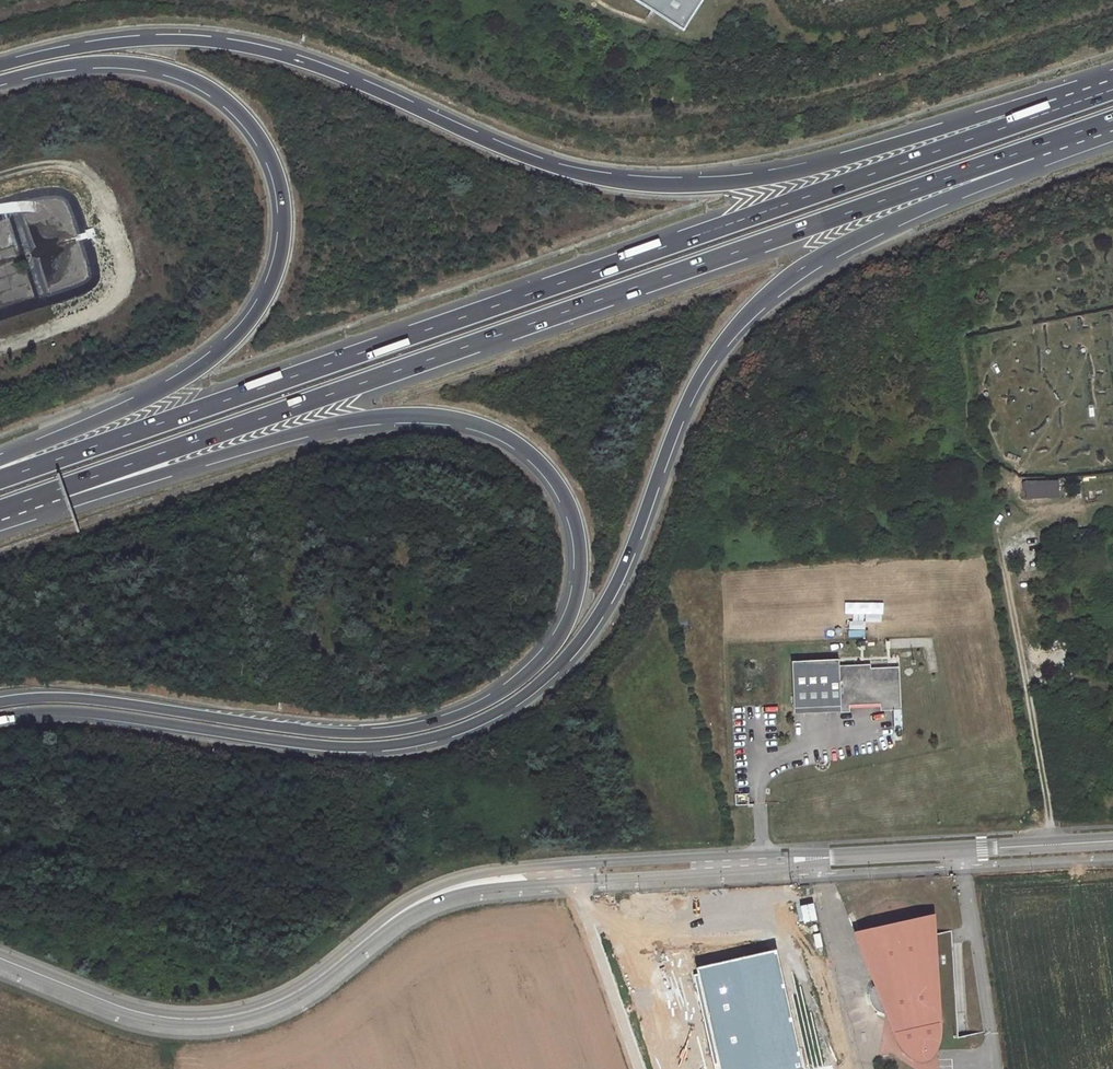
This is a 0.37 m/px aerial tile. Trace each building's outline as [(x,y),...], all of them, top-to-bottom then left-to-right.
[(684,32),(704,0),(633,0),(684,32)] [(1058,481),(1025,482),(1026,498),(1059,497),(1058,481)] [(840,661),(792,664),(794,712),(902,711),(901,669),(873,670),(873,665),(841,667),(840,661)] [(912,921),(876,929),(878,935),(875,936),(872,938),(869,942),(868,947),(868,951),(862,952),(875,983),(872,984),(871,980),(869,982),(867,985),(866,988),(866,991),(867,994),(868,998),(872,1003),(877,1008),(882,1009),(885,1008),(886,1013),(893,1030),(896,1035),(899,1041),(905,1048),(910,1053),(916,1058),(922,1062),(928,1061),(932,1054),(935,1048),(938,1040),(940,1028),(940,1018),(935,936),(929,937),(927,932),(925,930),(923,928),(919,926),(914,927),(912,921)] [(694,975),(716,1068),(797,1068),(771,957),(694,975)]
